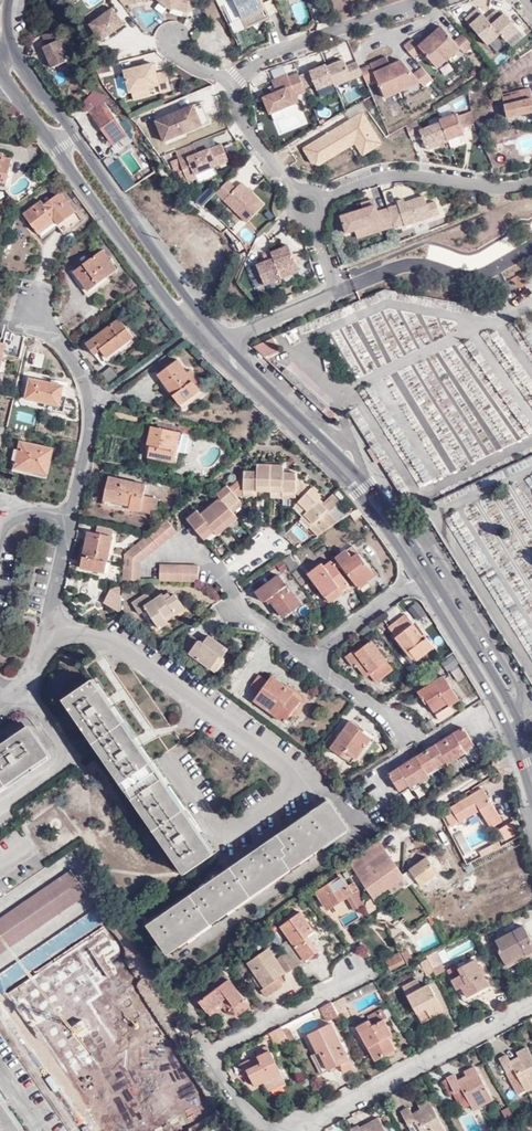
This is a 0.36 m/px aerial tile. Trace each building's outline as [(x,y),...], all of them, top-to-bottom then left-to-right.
[(172,10),(186,15),(190,12),(184,0),(134,0),(135,5),(155,1),(171,12),(172,10)] [(190,12),(200,8),(197,0),(184,0),(190,12)] [(242,21),(265,10),(260,0),(232,0),(242,21)] [(127,25),(114,8),(89,25),(101,43),(127,25)] [(487,18),(478,8),(464,19),(489,48),(503,37),(487,18)] [(498,8),(487,18),(503,37),(509,44),(522,33),(498,8)] [(242,21),(247,30),(269,19),(265,10),(242,21)] [(414,36),(403,45),(415,59),(423,53),(438,70),(461,51),(464,54),(475,46),(463,32),(455,40),(443,25),(420,44),(414,36)] [(58,30),(43,38),(46,46),(42,47),(52,68),(68,61),(59,40),(62,39),(58,30)] [(42,36),(43,38),(58,30),(42,36)] [(388,56),(361,68),(364,76),(368,85),(378,80),(387,100),(420,84),(425,88),(435,78),(423,66),(413,73),(403,59),(392,64),(388,56)] [(344,60),(328,66),(336,86),(336,88),(364,76),(361,68),(358,61),(347,65),(344,60)] [(299,75),(297,71),(288,75),(283,63),(267,69),(276,93),(264,98),(270,116),(300,104),(297,96),(306,91),(306,90),(299,75)] [(327,64),(299,75),(306,90),(315,86),(318,93),(336,86),(328,66),(327,64)] [(155,66),(125,74),(131,95),(133,95),(149,91),(160,88),(161,96),(171,93),(167,75),(158,77),(155,66)] [(502,95),(508,117),(531,111),(531,92),(531,86),(502,95)] [(93,100),(99,96),(93,90),(88,96),(93,100)] [(149,91),(133,95),(135,103),(151,99),(149,91)] [(508,117),(502,95),(487,99),(492,121),(508,117)] [(126,135),(102,101),(88,111),(112,145),(126,135)] [(197,108),(196,104),(154,122),(164,144),(213,125),(204,105),(197,108)] [(439,119),(440,122),(449,143),(466,136),(463,129),(470,126),(477,122),(472,111),(459,116),(457,112),(439,119)] [(323,165),(355,145),(361,154),(376,145),(368,133),(372,131),(365,120),(362,121),(359,117),(352,121),(354,123),(348,127),(346,125),(304,151),(312,165),(320,160),(323,165)] [(421,130),(417,120),(406,125),(410,136),(420,132),(427,151),(449,143),(440,122),(421,130)] [(363,157),(381,145),(372,131),(368,133),(376,145),(361,154),(363,157)] [(227,164),(220,147),(208,153),(209,155),(204,158),(203,155),(196,158),(192,148),(174,156),(188,186),(197,182),(195,179),(227,164)] [(3,157),(0,156),(0,180),(7,182),(12,159),(3,157)] [(217,196),(229,184),(227,183),(216,195),(217,196)] [(264,208),(241,185),(235,191),(229,184),(217,196),(246,225),(264,208)] [(83,217),(63,189),(46,202),(43,198),(25,211),(42,234),(59,222),(66,230),(83,217)] [(398,204),(389,207),(396,227),(405,224),(406,227),(442,216),(436,202),(428,204),(425,196),(407,202),(405,198),(396,201),(398,204)] [(363,210),(341,216),(347,235),(382,225),(383,231),(396,228),(396,227),(389,207),(379,210),(376,197),(361,202),(363,210)] [(119,267),(105,248),(75,269),(90,289),(119,267)] [(286,250),(269,258),(278,275),(295,267),(286,250)] [(268,256),(261,260),(264,267),(256,271),(265,291),(281,283),(278,275),(269,258),(268,256)] [(493,291),(502,304),(506,301),(498,288),(493,291)] [(499,305),(502,304),(493,291),(487,294),(488,297),(492,299),(493,300),(491,309),(498,310),(499,305)] [(136,335),(121,316),(88,341),(97,353),(104,348),(109,355),(136,335)] [(0,340),(0,370),(1,370),(8,342),(0,340)] [(255,349),(265,359),(281,352),(276,340),(255,349)] [(182,402),(202,388),(180,358),(160,372),(182,402)] [(66,383),(31,376),(27,397),(61,404),(66,383)] [(150,456),(174,462),(176,451),(174,450),(177,432),(178,431),(179,428),(176,427),(175,431),(164,429),(165,424),(160,423),(159,427),(153,426),(150,442),(153,443),(152,446),(150,456)] [(177,462),(185,429),(179,428),(178,431),(177,432),(174,450),(176,451),(174,462),(177,462)] [(50,471),(56,446),(21,439),(16,467),(26,470),(26,467),(50,471)] [(272,485),(273,462),(258,462),(259,468),(259,485),(272,485)] [(285,484),(286,469),(285,462),(273,462),(272,485),(285,484)] [(246,474),(246,489),(259,490),(259,485),(259,468),(246,468),(246,474)] [(285,491),(298,490),(298,474),(298,470),(286,469),(285,484),(285,491)] [(239,495),(246,489),(246,474),(232,485),(239,495)] [(298,490),(303,496),(311,488),(298,474),(298,490)] [(146,484),(107,476),(102,499),(131,505),(131,508),(154,513),(158,498),(144,495),(146,484)] [(242,499),(239,495),(232,485),(229,483),(219,491),(222,495),(232,507),(242,499)] [(303,515),(305,513),(320,498),(323,495),(314,485),(311,488),(303,496),(293,506),(303,515)] [(320,498),(305,513),(314,523),(323,532),(342,519),(333,510),(343,500),(335,491),(325,502),(320,498)] [(232,507),(222,495),(213,503),(228,521),(237,513),(235,511),(232,507)] [(245,502),(242,499),(232,507),(235,511),(245,502)] [(228,521),(213,503),(203,511),(214,525),(217,529),(228,521)] [(214,525),(203,511),(199,508),(189,516),(204,534),(214,525)] [(237,513),(228,521),(217,529),(220,533),(240,516),(237,513)] [(314,523),(305,513),(303,515),(302,517),(311,526),(314,523)] [(125,556),(125,578),(143,579),(145,561),(180,533),(169,520),(125,556)] [(217,529),(214,525),(204,534),(207,538),(217,529)] [(104,560),(109,560),(114,535),(90,530),(81,566),(103,570),(104,560)] [(355,544),(338,556),(361,588),(372,580),(371,578),(377,573),(355,544)] [(292,567),(300,562),(294,552),(285,558),(292,567)] [(341,564),(339,560),(336,561),(334,559),(326,565),(324,562),(310,572),(326,594),(341,583),(345,588),(352,583),(339,565),(341,564)] [(162,579),(200,580),(200,562),(162,561),(162,579)] [(303,603),(282,573),(258,591),(264,599),(267,599),(272,597),(286,615),(303,603)] [(341,583),(326,594),(332,601),(346,590),(345,588),(341,583)] [(170,621),(169,619),(167,616),(177,609),(179,612),(187,608),(177,592),(173,595),(170,591),(166,594),(164,593),(153,599),(148,592),(134,600),(141,611),(149,606),(161,627),(170,621)] [(167,616),(169,619),(179,612),(177,609),(167,616)] [(420,658),(437,646),(430,636),(427,638),(408,614),(391,626),(411,653),(415,650),(420,658)] [(204,641),(201,639),(192,651),(213,667),(223,654),(225,655),(231,648),(210,633),(204,641)] [(192,651),(201,639),(194,634),(186,646),(192,651)] [(395,668),(374,639),(359,651),(357,649),(349,654),(358,666),(360,664),(368,675),(373,672),(379,680),(395,668)] [(228,657),(225,655),(223,654),(213,667),(218,670),(228,657)] [(462,698),(447,673),(421,690),(425,697),(428,696),(436,710),(450,701),(452,704),(462,698)] [(255,683),(263,689),(270,680),(263,674),(255,683)] [(257,698),(280,714),(295,692),(293,691),(294,689),(274,674),(270,680),(263,689),(257,698)] [(93,685),(96,683),(93,678),(63,699),(184,874),(213,853),(211,850),(183,869),(68,700),(92,684),(93,685)] [(98,682),(96,683),(93,685),(92,684),(68,700),(183,869),(211,850),(212,849),(201,833),(199,834),(196,836),(190,828),(194,826),(195,825),(168,785),(167,786),(163,789),(147,764),(150,762),(151,761),(141,746),(139,746),(136,749),(130,741),(134,738),(135,737),(113,705),(112,706),(109,708),(103,700),(107,698),(108,697),(98,682)] [(295,692),(280,714),(288,720),(304,698),(295,692)] [(109,708),(112,706),(107,698),(103,700),(109,708)] [(336,736),(329,746),(332,748),(333,746),(344,755),(348,750),(358,757),(366,745),(368,746),(375,737),(361,726),(362,724),(353,718),(338,737),(336,736)] [(49,756),(52,754),(32,724),(0,746),(0,749),(30,729),(49,756)] [(426,750),(437,766),(448,759),(450,761),(468,751),(466,748),(476,742),(465,725),(456,731),(457,734),(440,745),(438,743),(426,750)] [(49,756),(30,729),(0,749),(0,781),(4,778),(8,784),(10,787),(50,759),(49,756)] [(457,734),(456,731),(438,743),(440,745),(457,734)] [(325,743),(329,746),(336,736),(332,733),(325,743)] [(136,749),(139,746),(134,738),(130,741),(136,749)] [(429,771),(437,766),(426,750),(418,755),(420,757),(403,768),(401,766),(391,772),(401,789),(411,783),(413,786),(431,774),(429,771)] [(418,755),(401,766),(403,768),(420,757),(418,755)] [(163,789),(167,786),(150,762),(147,764),(163,789)] [(0,790),(8,784),(4,778),(0,781),(0,789),(0,790)] [(493,831),(505,824),(483,791),(453,811),(453,813),(446,818),(455,831),(482,814),(493,831)] [(326,804),(345,831),(349,829),(328,799),(146,925),(166,954),(194,936),(192,932),(168,949),(151,925),(326,804)] [(346,832),(345,831),(326,804),(151,925),(168,949),(192,932),(194,936),(195,937),(211,926),(210,924),(208,921),(232,905),(234,908),(235,909),(267,887),(266,886),(264,882),(319,844),(322,847),(322,849),(346,832)] [(523,833),(517,824),(503,832),(509,841),(523,833)] [(196,836),(199,834),(194,826),(190,828),(196,836)] [(384,907),(414,887),(412,885),(406,876),(382,843),(353,863),(377,898),(384,907)] [(264,882),(266,886),(322,847),(319,844),(264,882)] [(406,876),(412,885),(421,880),(426,886),(442,875),(431,859),(406,876)] [(76,870),(0,921),(0,957),(93,895),(76,870)] [(362,912),(368,908),(370,907),(368,904),(370,902),(358,882),(352,885),(346,875),(318,891),(329,910),(353,898),(362,912)] [(368,908),(372,916),(384,907),(377,898),(370,902),(368,904),(370,907),(368,908)] [(208,921),(210,924),(234,908),(232,905),(208,921)] [(102,907),(95,911),(0,977),(0,988),(3,992),(12,1004),(20,998),(118,930),(110,918),(102,907)] [(297,964),(303,960),(303,961),(315,952),(309,943),(305,938),(316,931),(302,911),(280,926),(289,941),(284,944),(297,964)] [(526,924),(498,941),(503,949),(500,951),(510,966),(531,954),(531,937),(526,924)] [(319,936),(316,931),(305,938),(309,943),(319,936)] [(273,939),(268,932),(254,942),(259,949),(273,939)] [(284,944),(282,946),(295,965),(297,964),(284,944)] [(248,962),(264,986),(277,978),(285,972),(268,948),(248,962)] [(407,948),(404,950),(410,963),(413,961),(407,948)] [(404,950),(400,952),(405,963),(406,965),(410,963),(404,950)] [(295,965),(286,952),(277,957),(287,971),(295,965)] [(405,963),(400,952),(385,959),(391,970),(405,963)] [(422,963),(429,976),(443,968),(437,956),(422,963)] [(493,987),(477,958),(463,966),(461,963),(451,969),(456,978),(453,980),(459,989),(465,986),(471,994),(483,987),(486,992),(493,987)] [(148,1002),(167,1031),(180,1022),(139,960),(94,988),(107,1009),(143,985),(152,998),(148,1002)] [(226,972),(202,991),(207,999),(203,1002),(209,1011),(230,997),(237,1006),(232,1010),(237,1017),(253,1006),(226,972)] [(277,978),(264,986),(260,990),(265,997),(282,985),(277,978)] [(424,988),(419,980),(405,987),(425,1023),(445,1012),(430,985),(424,988)] [(230,997),(209,1011),(212,1016),(225,1008),(229,1012),(232,1010),(237,1006),(230,997)] [(331,1003),(332,1004),(326,1007),(328,1012),(346,1003),(342,997),(331,1003)] [(328,1012),(329,1014),(338,1010),(343,1008),(343,1006),(346,1004),(346,1003),(328,1012)] [(390,1019),(384,1008),(368,1018),(370,1022),(357,1029),(376,1064),(396,1053),(388,1038),(392,1036),(384,1022),(390,1019)] [(103,1032),(92,1017),(69,1032),(79,1048),(92,1041),(90,1039),(103,1032)] [(307,1036),(316,1054),(317,1053),(327,1071),(349,1060),(331,1024),(307,1036)] [(280,1026),(267,1033),(271,1040),(284,1033),(280,1026)] [(272,1042),(285,1036),(284,1033),(271,1040),(272,1042)] [(272,1042),(276,1049),(289,1042),(285,1036),(272,1042)] [(528,1047),(518,1052),(520,1056),(511,1061),(507,1054),(499,1058),(509,1074),(516,1070),(529,1091),(531,1089),(531,1054),(528,1047)] [(241,1064),(244,1070),(249,1068),(254,1078),(258,1085),(263,1083),(268,1092),(285,1083),(269,1052),(258,1058),(257,1056),(241,1064)] [(137,1078),(130,1053),(114,1057),(113,1055),(96,1059),(103,1086),(137,1078)] [(317,1053),(316,1054),(312,1056),(322,1074),(327,1071),(317,1053)] [(462,1091),(474,1112),(494,1100),(475,1067),(465,1072),(467,1076),(458,1081),(455,1075),(443,1081),(451,1096),(462,1091)] [(249,1068),(244,1070),(249,1081),(254,1078),(249,1068)] [(451,1096),(462,1119),(471,1114),(474,1112),(462,1091),(451,1096)] [(429,1099),(419,1104),(421,1108),(413,1113),(408,1106),(401,1111),(410,1127),(417,1123),(421,1130),(449,1130),(429,1099)] [(179,1101),(144,1127),(147,1130),(179,1130),(194,1120),(179,1101)] [(0,1103),(0,1130),(19,1130),(0,1103)] [(466,1130),(480,1130),(481,1130),(471,1114),(462,1119),(460,1121),(466,1130)] [(354,1130),(387,1130),(379,1118),(362,1127),(360,1124),(352,1129),(354,1130)]
